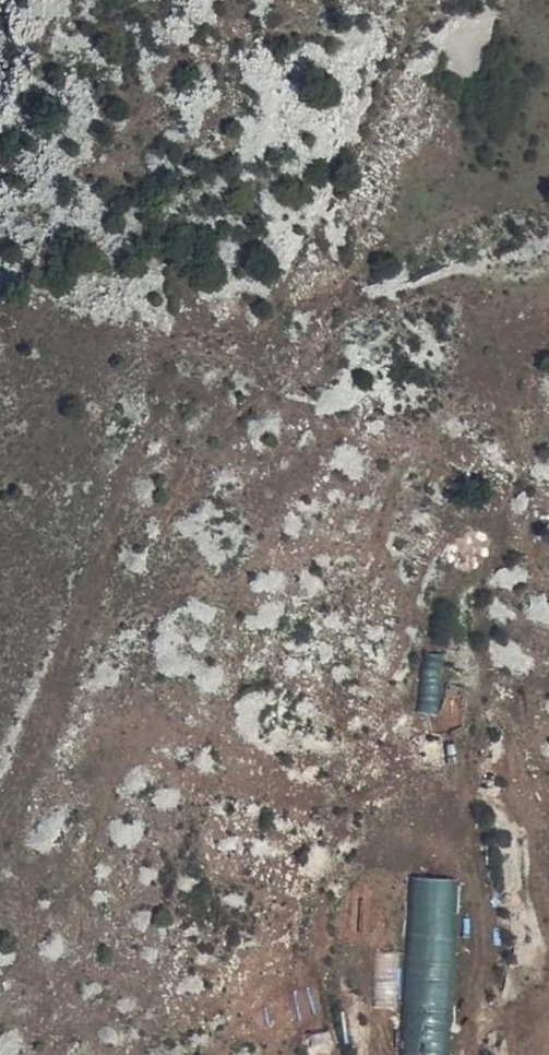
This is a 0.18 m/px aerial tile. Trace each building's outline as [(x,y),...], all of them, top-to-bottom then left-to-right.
[(417,710),(434,713),(445,661),(428,657),(417,710)] [(402,1054),(449,1054),(457,879),(410,876),(402,1054)]
